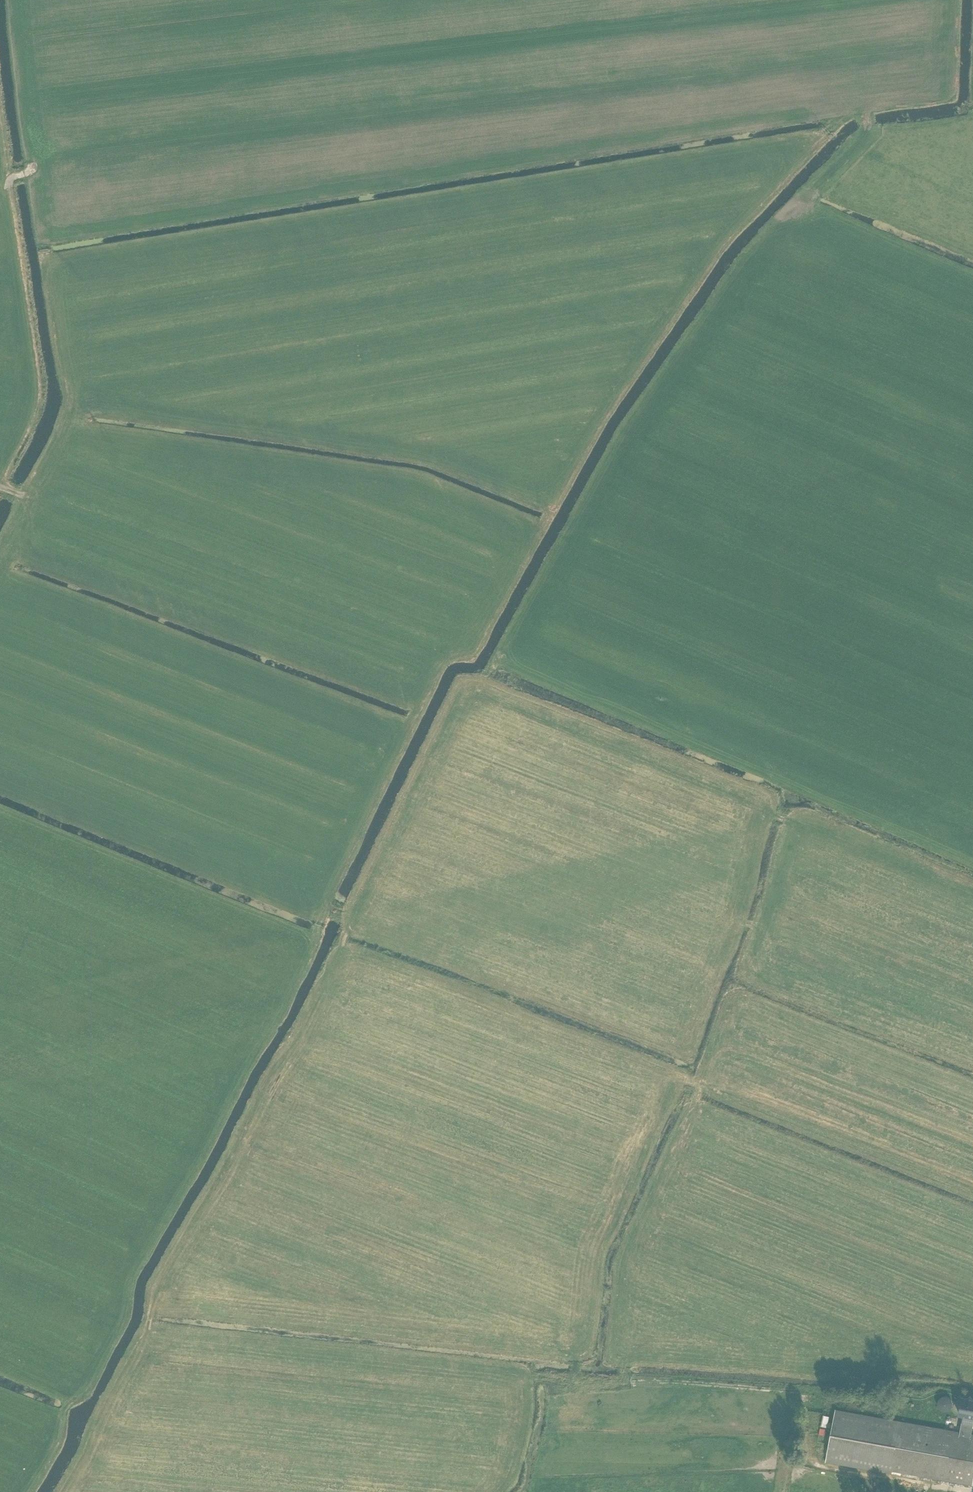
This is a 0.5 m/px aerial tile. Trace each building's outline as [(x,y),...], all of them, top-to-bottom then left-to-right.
[(970,1398),(970,1397),(962,1396),(959,1416),(963,1416),(960,1432),(835,1409),(833,1423),(832,1428),(826,1461),(892,1473),(892,1470),(972,1485),(972,1481),(972,1434),(972,1427),(972,1399),(970,1398)]
